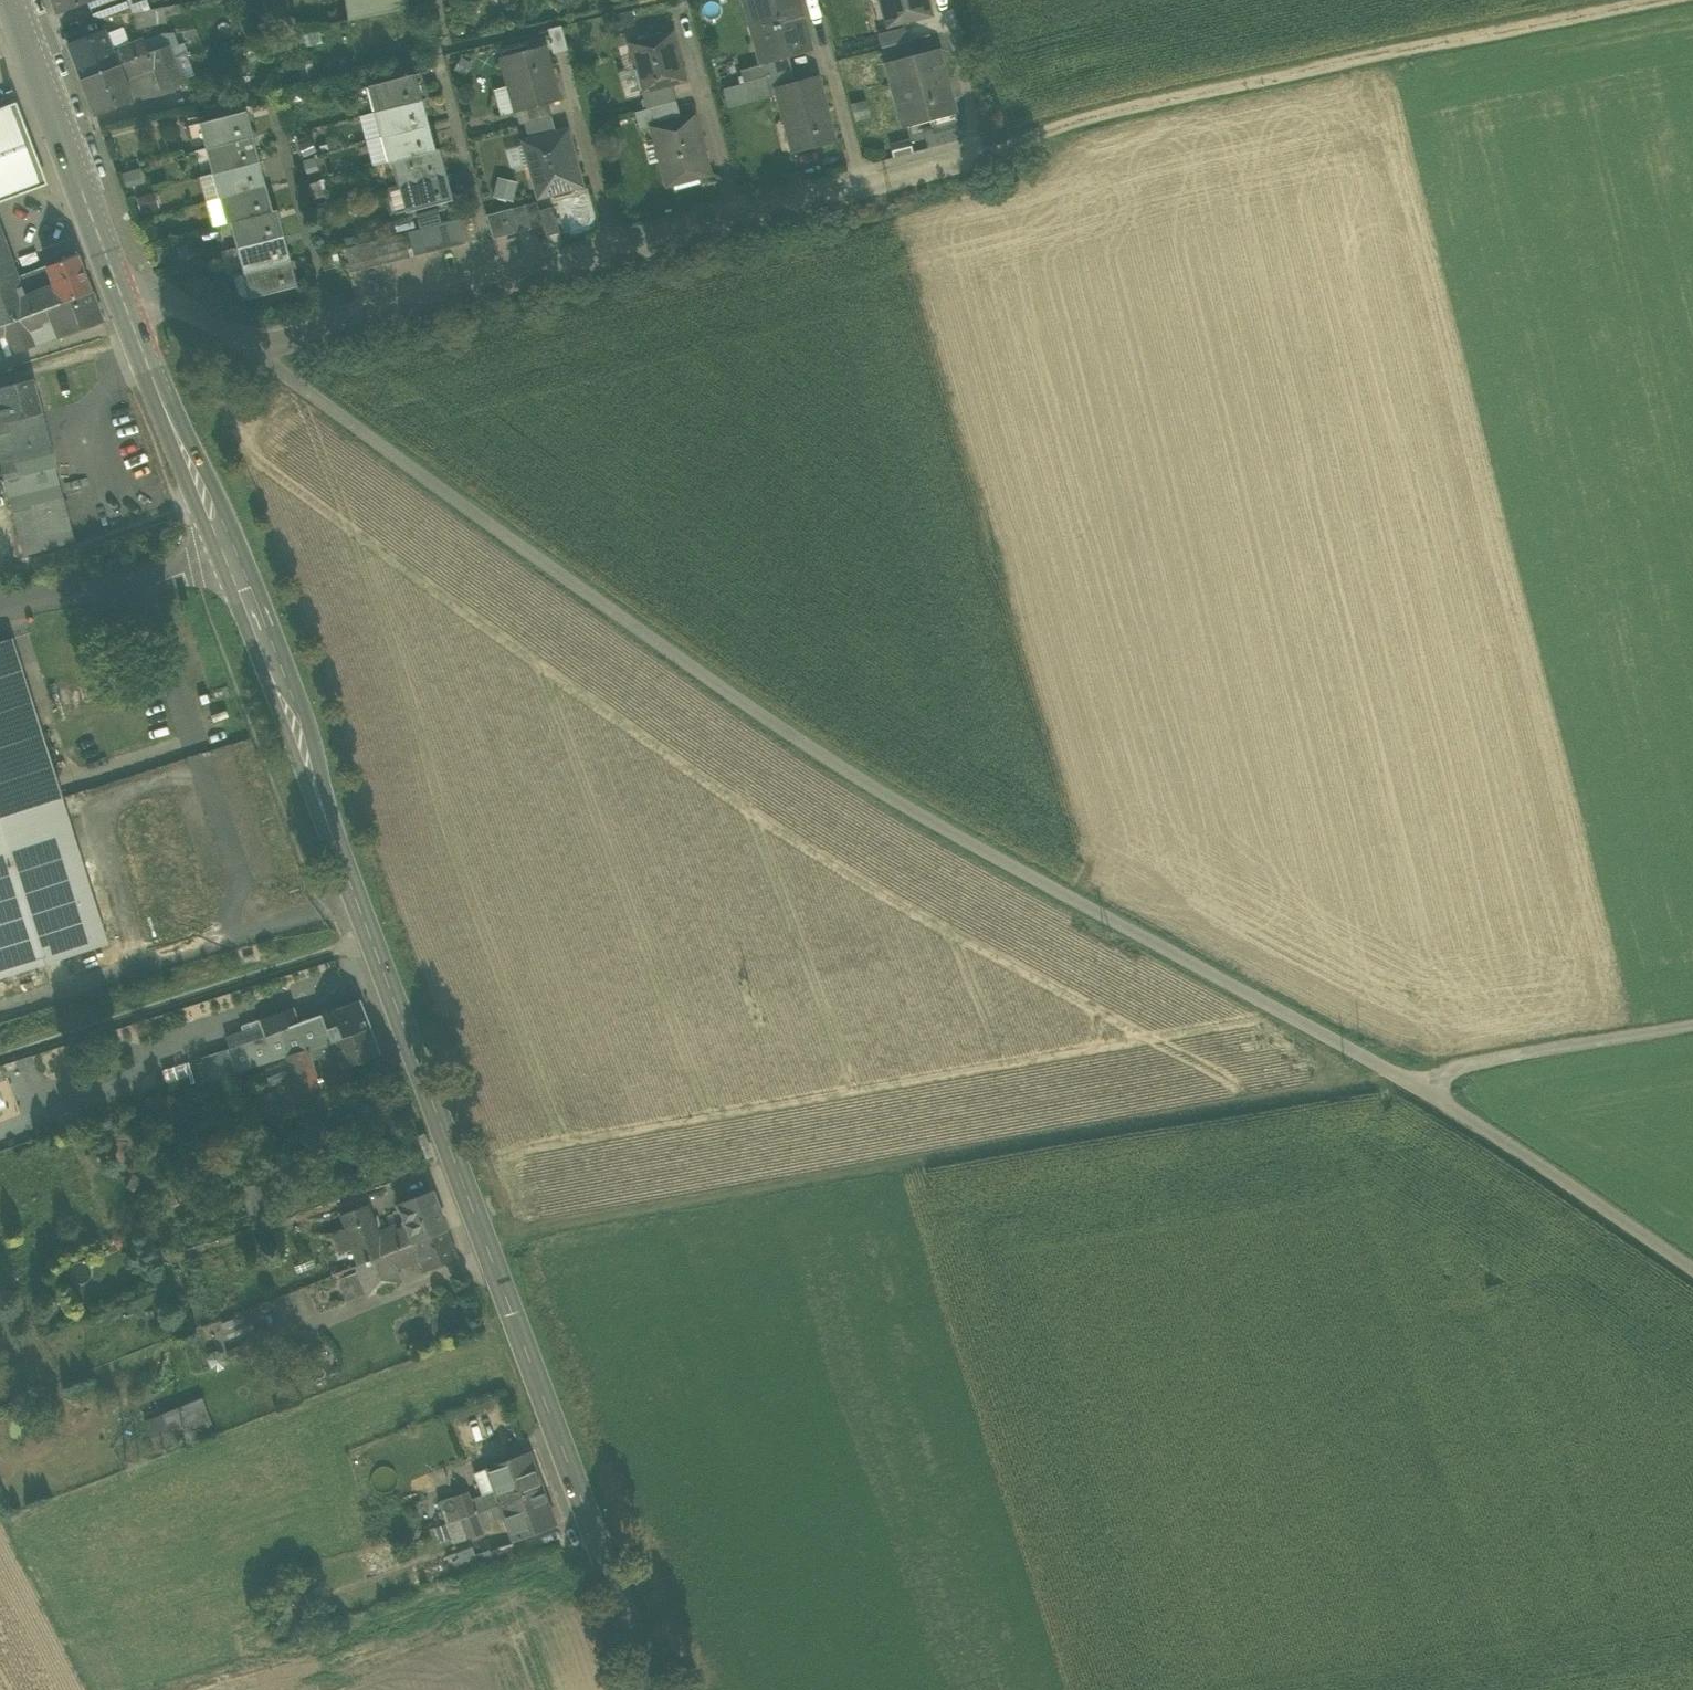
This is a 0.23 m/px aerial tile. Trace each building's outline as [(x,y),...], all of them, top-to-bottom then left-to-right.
[(56,13),(87,1),(90,0),(52,0),(56,13)] [(94,21),(133,13),(129,0),(90,0),(87,1),(94,21)] [(134,14),(151,10),(148,0),(129,0),(133,13),(134,14)] [(413,0),(350,0),(354,20),(414,7),(413,0)] [(755,0),(745,0),(757,44),(767,42),(755,0)] [(762,64),(788,57),(789,57),(811,51),(806,31),(805,32),(796,0),(755,0),(767,42),(757,44),(762,64)] [(887,26),(931,14),(927,0),(880,0),(887,26)] [(134,14),(137,29),(166,23),(163,8),(151,10),(134,14)] [(632,9),(614,13),(617,28),(635,24),(632,9)] [(124,26),(105,34),(112,52),(131,45),(124,26)] [(548,29),(554,52),(567,48),(561,26),(548,29)] [(878,35),(882,48),(907,41),(904,28),(878,35)] [(80,79),(118,65),(112,52),(105,34),(103,30),(66,45),(80,79)] [(319,31),(292,36),(295,49),(322,43),(319,31)] [(635,68),(642,92),(643,92),(671,84),(686,80),(673,32),(629,43),(635,68)] [(176,35),(164,37),(168,45),(170,51),(180,47),(179,44),(176,35)] [(148,52),(168,45),(164,37),(145,44),(148,52)] [(131,45),(112,52),(118,65),(149,53),(148,52),(145,44),(143,40),(131,45)] [(907,41),(882,48),(886,62),(918,54),(914,40),(907,41)] [(185,41),(179,44),(180,47),(170,51),(172,57),(188,54),(190,54),(185,41)] [(148,52),(149,53),(154,68),(163,90),(182,82),(181,80),(172,57),(170,51),(168,45),(148,52)] [(509,85),(516,111),(517,111),(547,103),(559,100),(544,45),(501,57),(509,85)] [(959,125),(956,113),(938,48),(918,54),(886,62),(891,83),(903,80),(915,124),(930,120),(933,132),(959,125)] [(136,76),(154,68),(149,53),(118,65),(123,79),(136,76)] [(188,54),(172,57),(181,80),(195,75),(188,54)] [(462,57),(455,70),(465,75),(472,63),(462,57)] [(788,57),(762,64),(765,77),(792,70),(789,57),(788,57)] [(743,83),(765,77),(762,64),(740,70),(743,83)] [(131,100),(123,79),(118,65),(80,79),(95,115),(131,100)] [(642,92),(635,68),(619,72),(626,96),(642,92)] [(792,70),(765,77),(769,90),(775,88),(796,83),(792,70)] [(368,86),(374,111),(421,99),(414,73),(368,86)] [(775,88),(769,90),(765,77),(743,83),(748,102),(770,95),(777,94),(775,88)] [(790,119),(799,150),(835,141),(818,77),(796,83),(775,88),(777,94),(784,121),(790,119)] [(903,127),(915,124),(903,80),(891,83),(903,127)] [(748,102),(743,83),(723,88),(728,107),(748,102)] [(643,92),(647,109),(676,101),(671,84),(643,92)] [(516,111),(509,85),(493,89),(500,116),(516,111)] [(427,124),(421,99),(374,111),(381,136),(427,124)] [(866,100),(851,104),(855,121),(871,117),(866,100)] [(681,119),(676,101),(647,109),(652,126),(681,119)] [(520,124),(524,123),(551,116),(547,103),(517,111),(520,124)] [(12,106),(42,186),(48,184),(17,104),(12,106)] [(0,109),(0,202),(4,201),(4,200),(42,186),(12,106),(0,109)] [(652,126),(647,109),(634,112),(639,130),(651,127),(652,126)] [(199,123),(206,148),(252,136),(245,110),(199,123)] [(366,140),(381,136),(374,111),(359,115),(366,140)] [(659,159),(667,186),(711,174),(695,115),(681,119),(652,126),(651,127),(655,143),(664,141),(668,156),(659,159)] [(556,133),(551,116),(524,123),(529,140),(556,133)] [(792,152),(799,150),(790,119),(784,121),(792,152)] [(434,149),(427,124),(381,136),(388,161),(392,160),(434,149)] [(533,177),(539,197),(582,186),(567,130),(556,133),(529,140),(528,140),(538,176),(533,177)] [(206,148),(213,173),(259,161),(252,136),(206,148)] [(381,136),(366,140),(373,166),(388,161),(381,136)] [(890,142),(893,157),(912,152),(909,138),(890,142)] [(538,176),(528,140),(523,141),(524,143),(531,168),(533,177),(538,176)] [(655,143),(659,159),(668,156),(664,141),(655,143)] [(531,168),(524,143),(505,148),(512,173),(531,168)] [(438,148),(434,149),(392,160),(399,185),(445,173),(438,148)] [(213,173),(219,198),(266,185),(259,161),(213,173)] [(138,167),(122,171),(126,188),(142,183),(138,167)] [(207,201),(219,198),(213,173),(200,177),(207,201)] [(452,198),(445,173),(399,185),(405,208),(406,211),(452,198)] [(518,181),(497,176),(492,196),(513,201),(518,181)] [(320,179),(302,184),(307,200),(324,196),(320,179)] [(226,223),(231,222),(272,211),(266,185),(219,198),(226,223)] [(405,208),(399,185),(388,188),(394,210),(405,208)] [(155,191),(136,197),(140,213),(160,207),(155,191)] [(219,198),(207,201),(214,226),(226,223),(219,198)] [(531,228),(543,225),(539,210),(537,201),(524,205),(531,228)] [(518,232),(531,228),(524,205),(512,208),(518,232)] [(552,206),(539,210),(543,225),(546,235),(559,232),(552,206)] [(438,207),(415,213),(419,226),(441,220),(438,207)] [(505,235),(518,232),(512,208),(499,211),(505,235)] [(231,222),(238,247),(284,235),(277,210),(272,211),(231,222)] [(493,238),(505,235),(499,211),(487,214),(493,238)] [(412,214),(392,219),(395,232),(415,227),(412,214)] [(460,218),(447,221),(453,245),(466,241),(460,218)] [(440,248),(453,245),(447,221),(434,224),(440,248)] [(427,251),(440,248),(434,224),(421,228),(427,251)] [(3,325),(32,314),(25,295),(26,295),(19,276),(0,227),(0,326),(3,325)] [(415,255),(427,251),(421,228),(409,231),(415,255)] [(402,258),(415,255),(409,231),(396,234),(402,258)] [(389,261),(402,258),(396,234),(384,237),(389,261)] [(238,247),(244,272),(290,260),(284,235),(238,247)] [(377,264),(389,261),(384,237),(371,241),(377,264)] [(364,268),(377,264),(371,241),(358,244),(364,268)] [(352,271),(364,268),(358,244),(346,247),(352,271)] [(168,245),(153,248),(156,264),(172,260),(168,245)] [(25,295),(32,314),(91,292),(78,254),(19,276),(26,295),(25,295)] [(297,285),(290,260),(244,272),(251,297),(297,285)] [(251,297),(244,272),(232,275),(239,300),(251,297)] [(14,354),(59,337),(102,321),(91,292),(32,314),(3,325),(6,334),(14,354)] [(7,356),(14,354),(6,334),(0,336),(0,338),(7,356)] [(16,457),(19,472),(20,473),(27,471),(55,464),(34,379),(0,387),(0,395),(3,410),(0,410),(0,457),(16,457)] [(19,472),(16,457),(0,457),(0,462),(4,476),(19,472)] [(55,464),(27,471),(45,545),(73,538),(55,464)] [(22,551),(45,545),(27,471),(20,473),(19,472),(4,476),(22,551)] [(62,796),(23,669),(13,638),(0,642),(0,816),(62,796)] [(62,796),(0,816),(0,978),(108,943),(62,796)] [(323,1014),(329,1029),(332,1039),(369,1026),(359,1000),(323,1014)] [(282,1028),(299,1022),(294,1008),(260,1020),(262,1024),(265,1033),(282,1028)] [(323,1014),(315,1017),(318,1024),(302,1030),(305,1038),(329,1029),(323,1014)] [(299,1022),(282,1028),(290,1053),(308,1047),(305,1038),(302,1030),(318,1024),(315,1017),(299,1022)] [(265,1033),(262,1024),(226,1036),(229,1045),(265,1033)] [(369,1026),(332,1039),(335,1048),(343,1067),(379,1053),(369,1026)] [(290,1053),(282,1028),(265,1033),(229,1045),(226,1046),(227,1049),(234,1072),(268,1060),(287,1054),(290,1053)] [(308,1047),(332,1039),(329,1029),(305,1038),(308,1047)] [(311,1057),(335,1048),(332,1039),(308,1047),(311,1057)] [(311,1057),(308,1047),(290,1053),(287,1054),(295,1077),(299,1091),(320,1084),(321,1083),(319,1078),(324,1077),(321,1071),(317,1072),(311,1057)] [(234,1072),(227,1049),(201,1058),(209,1080),(234,1072)] [(295,1077),(287,1054),(268,1060),(276,1083),(295,1077)] [(184,1063),(163,1070),(168,1083),(189,1076),(184,1063)] [(299,1091),(295,1077),(276,1083),(285,1108),(298,1104),(303,1102),(299,1091)] [(320,1084),(299,1091),(303,1102),(298,1104),(302,1117),(329,1108),(320,1084)] [(284,1109),(278,1088),(258,1095),(265,1115),(284,1109)] [(258,1101),(240,1106),(245,1124),(263,1119),(258,1101)] [(298,1149),(277,1150),(279,1174),(300,1173),(298,1149)] [(273,1181),(257,1186),(264,1205),(280,1200),(273,1181)] [(256,1182),(239,1188),(248,1215),(265,1209),(264,1205),(257,1186),(256,1182)] [(399,1206),(411,1237),(412,1236),(414,1243),(446,1230),(432,1192),(399,1206)] [(354,1247),(360,1264),(384,1254),(380,1243),(365,1205),(341,1215),(346,1228),(336,1232),(343,1251),(354,1247)] [(457,1258),(446,1230),(414,1243),(384,1254),(360,1264),(357,1265),(369,1294),(396,1283),(393,1277),(398,1275),(396,1269),(420,1260),(424,1271),(457,1258)] [(384,1254),(414,1243),(412,1236),(411,1237),(406,1239),(404,1234),(380,1243),(384,1254)] [(344,1298),(364,1292),(357,1270),(337,1276),(344,1298)] [(259,1338),(227,1350),(232,1363),(264,1351),(259,1338)] [(202,1398),(164,1412),(168,1422),(193,1413),(200,1431),(213,1426),(202,1398)] [(200,1431),(193,1413),(168,1422),(164,1412),(142,1421),(153,1450),(200,1431)] [(488,1467),(488,1469),(501,1503),(541,1488),(527,1453),(488,1467)] [(477,1511),(501,1503),(488,1469),(477,1472),(484,1490),(470,1495),(477,1511)] [(449,1488),(461,1517),(477,1511),(470,1495),(465,1482),(449,1488)] [(436,1493),(448,1523),(461,1517),(449,1488),(436,1493)] [(555,1526),(541,1488),(501,1503),(506,1517),(515,1540),(555,1526)] [(501,1503),(477,1511),(482,1526),(506,1517),(501,1503)] [(482,1526),(477,1511),(461,1517),(468,1538),(484,1532),(482,1526)] [(468,1538),(461,1517),(448,1523),(446,1523),(451,1537),(453,1544),(468,1538)] [(451,1537),(446,1523),(435,1527),(441,1541),(451,1537)] [(456,1552),(464,1574),(520,1555),(515,1540),(475,1555),(472,1546),(456,1552)]
